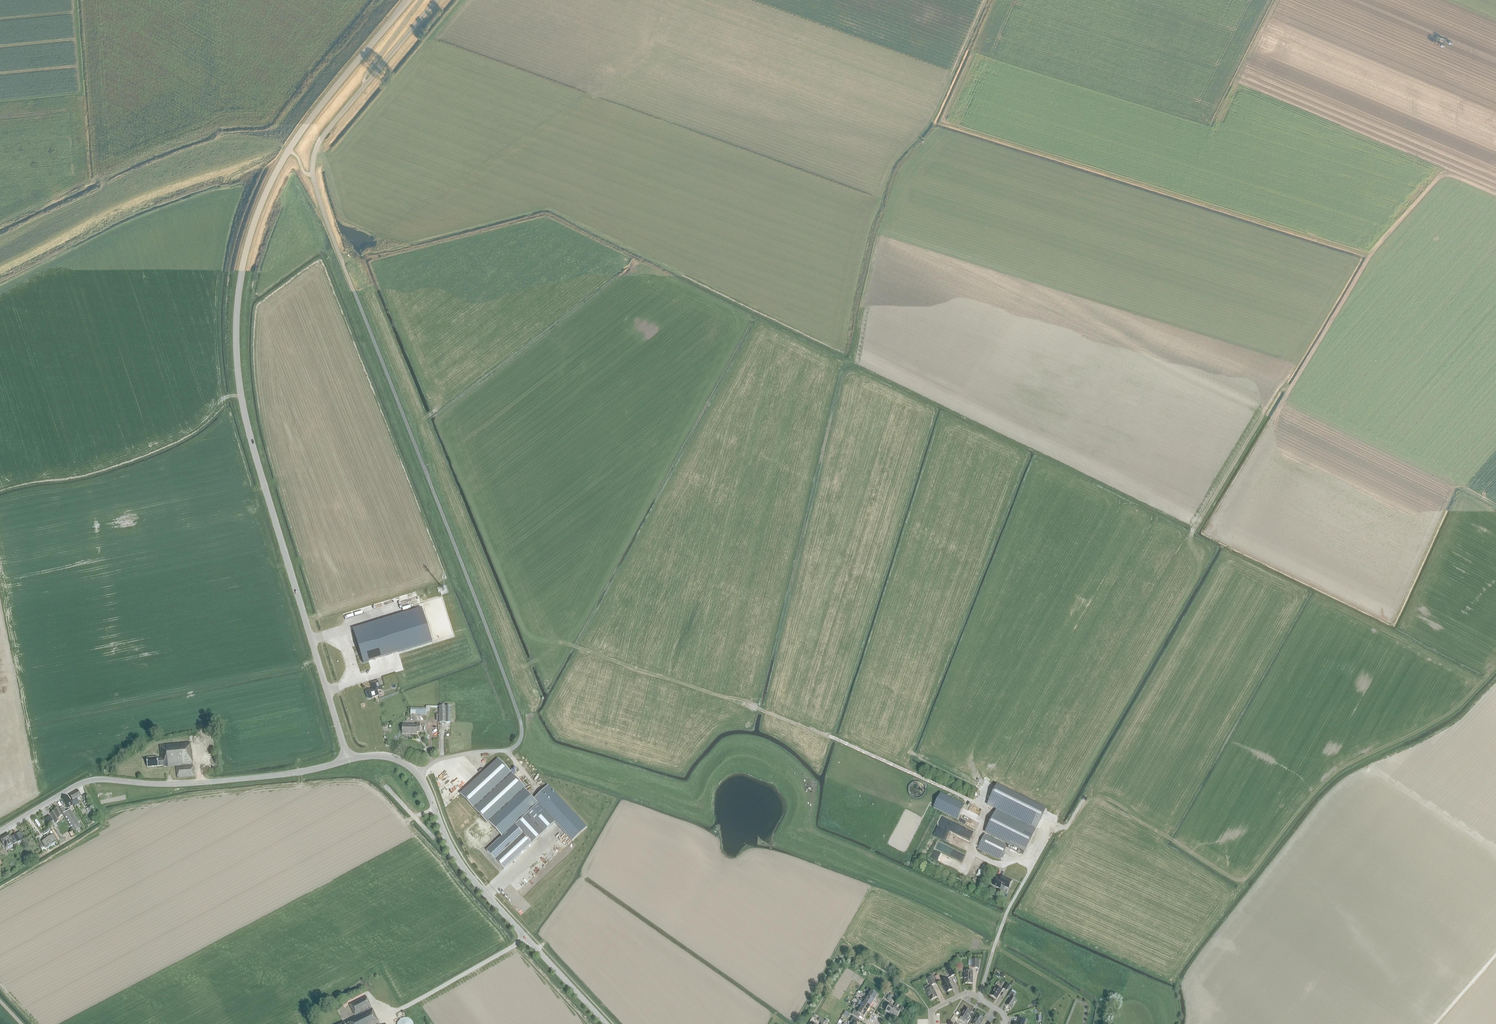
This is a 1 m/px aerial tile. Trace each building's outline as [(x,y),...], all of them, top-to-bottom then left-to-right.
[(423,613),(377,626),(376,622),(353,629),(363,663),(364,663),(432,642),(422,608),(421,608),(423,613)] [(338,659),(342,671),(347,669),(344,658),(338,659)] [(370,683),(372,689),(365,691),(368,699),(369,698),(370,699),(372,698),(372,697),(378,695),(377,691),(380,690),(378,681),(370,683)] [(426,708),(410,708),(410,714),(426,714),(428,714),(428,706),(426,706),(426,708)] [(439,706),(439,723),(450,723),(450,706),(439,706)] [(402,734),(416,734),(416,732),(420,732),(420,723),(416,723),(416,725),(402,724),(402,734)] [(176,766),(177,778),(194,777),(190,743),(190,737),(172,739),(172,744),(160,745),(161,756),(157,757),(146,758),(147,767),(164,765),(164,767),(176,766)] [(460,794),(487,823),(488,822),(502,836),(486,851),(503,869),(531,843),(532,844),(555,822),(572,841),(587,827),(548,786),(533,799),(524,789),(525,788),(497,759),(460,794)] [(912,797),(914,798),(916,798),(919,798),(921,797),(922,796),(924,794),(925,792),(925,790),(925,787),(924,785),(922,784),(921,782),(919,781),(916,781),(914,781),(912,782),(910,784),(909,785),(908,787),(908,790),(908,792),(909,794),(910,796),(912,797)] [(1021,852),(1020,852),(1020,851),(1019,850),(1018,851),(1017,852),(1018,853),(1019,853),(1020,853),(1023,855),(1025,851),(1045,810),(997,786),(988,804),(997,809),(985,832),(1022,850),(1021,852)] [(69,795),(72,800),(71,801),(72,804),(72,803),(74,807),(79,803),(76,798),(81,796),(78,790),(69,795)] [(958,820),(963,809),(965,805),(941,793),(933,808),(958,820)] [(67,808),(68,808),(68,809),(70,808),(70,807),(72,805),(72,804),(71,801),(67,796),(62,799),(64,803),(67,808)] [(53,810),(53,811),(50,813),(51,815),(54,819),(56,823),(57,822),(55,819),(57,818),(63,815),(58,807),(53,810)] [(63,813),(74,832),(81,828),(70,809),(65,812),(63,813)] [(0,839),(0,840),(3,846),(4,846),(6,849),(17,842),(21,840),(19,838),(17,833),(13,836),(10,837),(8,834),(0,839)] [(57,841),(53,834),(41,842),(46,848),(57,841)] [(977,849),(984,852),(1000,860),(1007,845),(985,834),(977,849)] [(1009,888),(1012,881),(1002,876),(1000,880),(997,879),(994,885),(1000,888),(1002,885),(1009,888)] [(945,968),(950,978),(955,975),(950,965),(945,968)] [(964,983),(972,983),(973,971),(964,971),(964,983)] [(927,979),(931,987),(936,984),(932,976),(927,979)] [(941,981),(940,982),(942,986),(943,986),(946,992),(952,989),(949,983),(950,982),(948,978),(941,981)] [(937,997),(933,987),(926,990),(931,1000),(937,997)] [(991,995),(997,999),(1002,990),(996,987),(991,995)] [(869,992),(867,996),(874,1001),(877,995),(871,991),(871,990),(867,988),(866,990),(869,992)] [(1006,1005),(1012,1008),(1017,1000),(1012,998),(1016,992),(1012,990),(1008,996),(1010,998),(1006,1005)] [(866,998),(864,1001),(864,1002),(870,1006),(874,1001),(867,996),(864,993),(862,995),(866,998)] [(366,996),(349,1004),(350,1006),(345,1009),(349,1017),(354,1014),(355,1015),(362,1012),(349,1018),(350,1020),(340,1023),(380,1023),(366,996)] [(861,1006),(860,1007),(867,1011),(870,1006),(864,1002),(864,1001),(860,998),(860,1000),(856,997),(855,999),(859,1001),(863,1003),(861,1006)] [(885,1011),(890,1014),(894,1008),(895,1008),(898,1004),(896,1003),(893,1007),(889,1004),(885,1011)] [(860,1007),(861,1006),(857,1004),(856,1006),(859,1008),(857,1013),(854,1011),(852,1014),(858,1018),(860,1015),(863,1017),(867,1011),(860,1007)] [(894,1008),(890,1014),(896,1018),(900,1011),(903,1013),(905,1010),(903,1008),(901,1006),(899,1010),(895,1008),(894,1008)] [(967,1023),(970,1019),(968,1017),(971,1012),(965,1009),(961,1017),(966,1020),(964,1023),(967,1023)] [(984,1019),(977,1015),(972,1023),(981,1023),(984,1019)]
